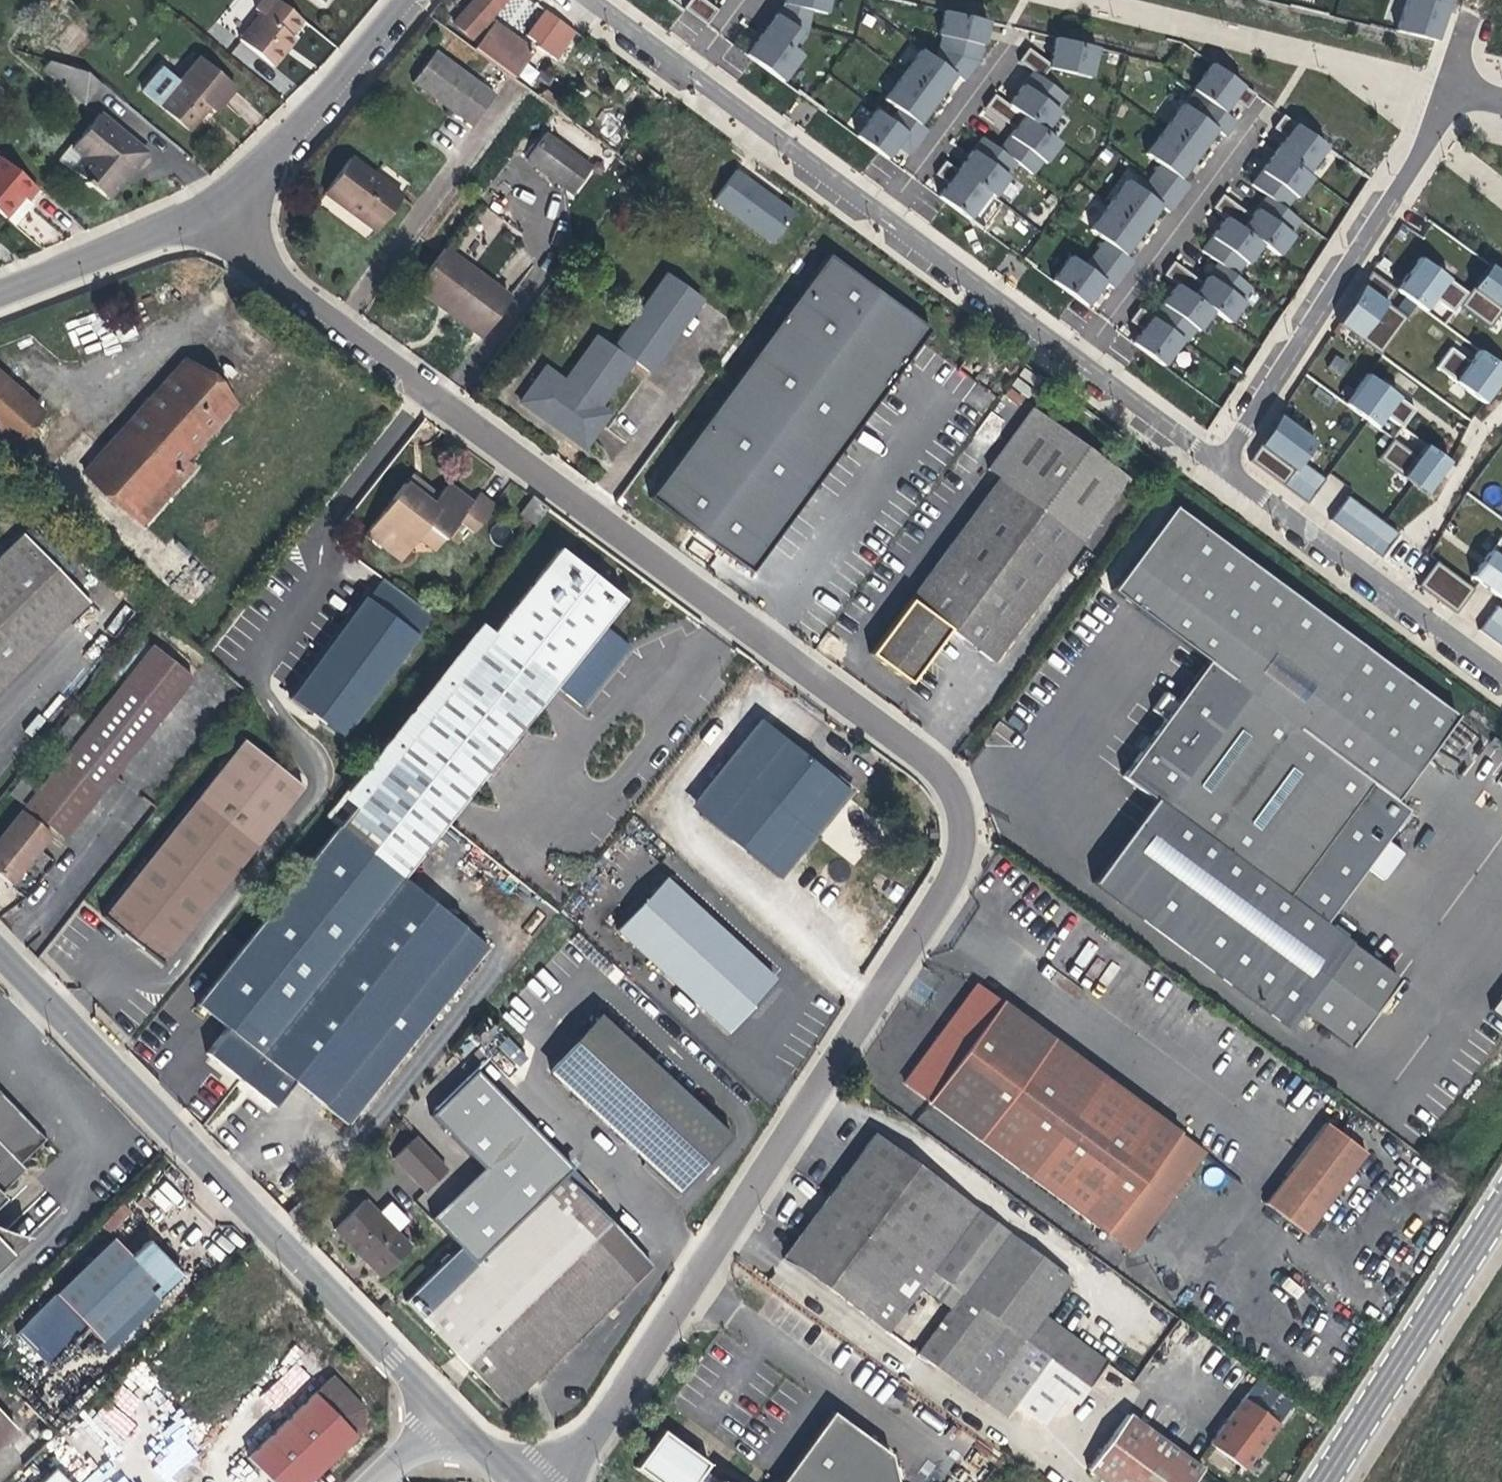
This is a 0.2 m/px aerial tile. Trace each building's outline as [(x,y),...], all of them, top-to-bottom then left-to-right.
[(302,20),(276,0),(262,0),(254,9),(260,14),(239,40),(272,67),(286,50),(294,39),(289,35),(302,20)] [(490,20),(505,0),(474,0),(452,25),(470,40),(478,44),(474,49),(513,78),(533,51),(490,20)] [(703,0),(688,0),(682,9),(705,25),(716,10),(703,0)] [(804,35),(809,10),(824,13),(827,0),(784,0),(783,4),(775,14),(804,35)] [(1446,0),(1405,0),(1395,31),(1434,41),(1447,1),(1446,0)] [(574,31),(556,19),(546,11),(527,37),(538,44),(537,47),(555,59),(574,31)] [(937,52),(932,59),(953,74),(962,81),(977,61),(986,21),(943,11),(938,35),(941,35),(937,52)] [(775,14),(745,55),(781,82),(800,55),(793,50),(804,35),(775,14)] [(1031,72),(1040,78),(1047,68),(1088,78),(1096,47),(1055,38),(1048,64),(1027,48),(1017,61),(1031,72)] [(920,50),(901,75),(934,99),(953,74),(932,59),(920,50)] [(495,95),(434,51),(412,81),(472,126),(495,95)] [(215,112),(235,88),(199,57),(178,81),(158,105),(189,131),(206,111),(209,107),(215,112)] [(100,83),(87,72),(49,60),(43,68),(83,103),(100,83)] [(1211,64),(1191,89),(1206,100),(1222,112),(1232,99),(1245,108),(1254,95),(1211,64)] [(1031,72),(1006,105),(1015,111),(1022,116),(1042,131),(1057,111),(1055,109),(1064,96),(1040,78),(1031,72)] [(889,121),(917,142),(925,131),(916,124),(934,99),(901,75),(883,99),(897,110),(889,121)] [(153,101),(158,105),(178,81),(173,77),(153,101)] [(1006,124),(1015,111),(1006,105),(992,94),(983,107),(1006,124)] [(1224,136),(1235,122),(1222,112),(1206,100),(1195,114),(1181,104),(1163,129),(1197,154),(1215,129),(1224,136)] [(889,121),(874,111),(855,136),(885,159),(895,146),(908,155),(917,142),(889,121)] [(1022,116),(1015,111),(1006,124),(1012,129),(1022,116)] [(130,172),(146,152),(99,114),(72,146),(85,157),(73,170),(86,181),(84,183),(90,187),(91,185),(104,195),(118,178),(122,182),(130,172)] [(1272,128),(1285,137),(1275,151),(1305,174),(1326,146),(1282,115),(1272,128)] [(1012,129),(997,150),(1014,162),(1030,174),(1040,161),(1043,163),(1058,143),(1042,131),(1022,116),(1012,129)] [(1159,164),(1149,177),(1178,199),(1188,185),(1179,178),(1197,154),(1163,129),(1144,154),(1159,164)] [(591,167),(545,133),(526,159),(572,193),(591,167)] [(997,150),(980,137),(955,170),(986,193),(992,197),(1001,184),(999,182),(1014,162),(997,150)] [(72,172),(73,170),(85,157),(72,146),(70,145),(58,160),(72,172)] [(1305,174),(1275,151),(1250,185),(1266,196),(1284,209),(1293,196),(1296,198),(1311,178),(1305,174)] [(37,187),(1,157),(0,158),(0,213),(14,225),(25,212),(32,204),(27,200),(37,187)] [(402,196),(350,158),(324,192),(376,231),(402,196)] [(967,218),(986,193),(955,170),(943,161),(933,174),(946,184),(936,197),(967,218)] [(796,213),(738,168),(715,199),(773,243),(796,213)] [(1125,180),(1107,205),(1140,230),(1158,206),(1168,212),(1178,199),(1149,177),(1139,190),(1125,180)] [(118,178),(104,195),(108,199),(122,182),(118,178)] [(1244,212),(1221,195),(1211,208),(1225,217),(1235,225),(1244,212)] [(1284,209),(1266,196),(1250,216),(1241,229),(1261,244),(1277,256),(1292,236),(1289,234),(1299,220),(1284,209)] [(1103,240),(1093,253),(1122,275),(1132,261),(1123,254),(1140,230),(1107,205),(1088,230),(1103,240)] [(1250,216),(1244,212),(1235,225),(1241,229),(1250,216)] [(1235,225),(1225,217),(1200,251),(1233,275),(1243,262),(1246,264),(1261,244),(1241,229),(1235,225)] [(510,298),(444,249),(415,288),(447,311),(481,337),(510,298)] [(1051,281),(1084,306),(1102,282),(1111,288),(1122,275),(1093,253),(1083,267),(1069,256),(1051,281)] [(928,329),(828,255),(649,496),(701,534),(750,570),(928,329)] [(1467,293),(1419,257),(1395,289),(1424,310),(1433,298),(1452,313),(1458,305),(1467,293)] [(1195,278),(1172,261),(1162,274),(1175,284),(1185,291),(1195,278)] [(1233,275),(1216,263),(1201,283),(1191,296),(1211,311),(1227,323),(1242,302),(1240,300),(1249,287),(1233,275)] [(1467,293),(1458,305),(1488,327),(1501,308),(1501,274),(1489,264),(1467,293)] [(1371,272),(1336,323),(1380,354),(1406,317),(1385,302),(1394,289),(1371,272)] [(614,348),(631,360),(648,373),(702,298),(667,274),(614,348)] [(1201,283),(1195,278),(1185,291),(1191,296),(1201,283)] [(1175,284),(1150,317),(1181,340),(1184,342),(1194,329),(1196,331),(1211,311),(1191,296),(1185,291),(1175,284)] [(1137,308),(1128,321),(1141,330),(1131,343),(1161,366),(1181,340),(1150,317),(1137,308)] [(75,345),(97,340),(98,342),(105,341),(99,314),(70,321),(75,345)] [(631,360),(614,348),(597,336),(564,382),(544,368),(519,402),(551,425),(583,448),(601,422),(592,415),(598,407),(631,360)] [(1436,368),(1483,402),(1501,377),(1501,368),(1478,350),(1469,362),(1450,348),(1436,368)] [(233,404),(185,361),(84,473),(143,524),(192,469),(183,461),(233,404)] [(0,374),(0,435),(11,445),(41,411),(0,374)] [(1366,374),(1344,404),(1375,427),(1384,415),(1401,427),(1414,409),(1366,374)] [(601,422),(608,414),(598,407),(592,415),(601,422)] [(991,661),(1126,477),(1033,408),(988,469),(1000,478),(870,654),(909,683),(948,630),(966,642),(991,661)] [(1279,416),(1247,460),(1307,502),(1324,478),(1300,461),(1314,441),(1279,416)] [(1391,439),(1377,458),(1425,493),(1448,462),(1425,445),(1416,457),(1391,439)] [(410,475),(403,484),(430,504),(437,496),(410,475)] [(442,540),(457,520),(469,505),(454,494),(444,486),(437,496),(430,504),(403,484),(365,533),(400,560),(418,537),(426,527),(442,540)] [(479,493),(469,505),(457,520),(473,532),(494,505),(479,493)] [(1347,496),(1329,520),(1380,557),(1397,533),(1347,496)] [(534,525),(547,508),(532,497),(519,514),(534,525)] [(1111,590),(1207,662),(1232,680),(1271,627),(1246,608),(1269,578),(1172,507),(1111,590)] [(442,540),(426,527),(418,537),(435,550),(442,540)] [(88,601),(22,534),(0,555),(0,687),(88,601)] [(1501,598),(1501,596),(1501,540),(1499,538),(1471,576),(1501,598)] [(555,685),(602,626),(622,601),(557,550),(399,748),(387,738),(325,817),(337,827),(402,877),(442,826),(474,787),(555,685)] [(1417,585),(1430,595),(1448,571),(1435,562),(1417,585)] [(1448,571),(1430,595),(1455,613),(1472,589),(1448,571)] [(343,736),(432,615),(382,578),(373,590),(367,599),(364,597),(291,698),(343,736)] [(1271,627),(1232,680),(1392,800),(1454,715),(1269,578),(1246,608),(1271,627)] [(1478,630),(1501,647),(1501,611),(1496,606),(1478,630)] [(627,646),(602,626),(555,685),(580,706),(611,667),(627,646)] [(119,687),(150,647),(135,635),(103,675),(119,687)] [(152,645),(150,647),(119,687),(90,723),(59,762),(39,787),(24,806),(63,838),(192,676),(152,645)] [(1392,800),(1232,680),(1207,662),(1177,702),(1164,692),(1151,710),(1164,719),(1149,740),(1140,751),(1122,776),(1155,801),(1094,883),(1287,1026),(1299,1010),(1347,1046),(1396,980),(1322,924),(1364,866),(1382,879),(1402,851),(1384,839),(1406,810),(1392,800)] [(43,749),(59,762),(90,723),(74,710),(59,730),(43,749)] [(811,760),(771,728),(700,816),(778,878),(849,790),(811,760)] [(1134,747),(1140,751),(1149,740),(1143,735),(1138,742),(1134,747)] [(162,964),(303,786),(243,739),(103,917),(132,940),(162,964)] [(8,794),(24,806),(39,787),(23,775),(8,794)] [(467,820),(486,796),(474,787),(442,826),(453,835),(466,818),(467,820)] [(51,834),(21,810),(0,837),(0,876),(10,884),(51,834)] [(402,877),(337,827),(195,1005),(226,1029),(292,1081),(346,1124),(488,946),(402,877)] [(775,981),(664,878),(616,929),(728,1032),(753,1004),(775,981)] [(904,1083),(929,1101),(1001,1003),(976,985),(939,1036),(904,1083)] [(1501,1018),(1501,994),(1490,1009),(1501,1018)] [(1002,1002),(1001,1003),(929,1101),(927,1102),(1106,1233),(1106,1232),(1179,1134),(1180,1133),(1002,1002)] [(615,1134),(667,1078),(603,1018),(551,1074),(615,1134)] [(273,1105),(292,1081),(226,1029),(207,1053),(242,1081),(273,1105)] [(506,1038),(503,1038),(500,1038),(498,1038),(495,1039),(493,1041),(491,1043),(490,1046),(489,1048),(488,1051),(489,1054),(489,1056),(491,1059),(493,1061),(495,1063),(497,1064),(500,1065),(503,1065),(505,1065),(508,1064),(510,1062),(512,1060),(514,1058),(515,1056),(516,1053),(516,1050),(515,1047),(514,1045),(513,1043),(511,1041),(508,1039),(506,1038)] [(570,1169),(479,1071),(433,1117),(486,1170),(435,1219),(477,1265),(570,1169)] [(730,1137),(667,1078),(615,1134),(653,1169),(678,1193),(730,1137)] [(25,1169),(19,1163),(44,1139),(22,1117),(17,1122),(14,1118),(11,1115),(17,1110),(0,1093),(0,1193),(25,1169)] [(1325,1123),(1265,1203),(1306,1234),(1366,1154),(1325,1123)] [(1203,1152),(1179,1134),(1106,1232),(1130,1250),(1203,1152)] [(953,1192),(874,1135),(852,1165),(829,1195),(910,1255),(917,1245),(915,1243),(953,1192)] [(414,1137),(392,1158),(424,1191),(446,1169),(414,1137)] [(506,1405),(650,1264),(567,1177),(565,1179),(477,1265),(459,1248),(404,1301),(456,1355),(449,1362),(456,1370),(464,1377),(471,1369),(506,1405)] [(148,1197),(166,1215),(183,1198),(165,1180),(148,1197)] [(1012,1235),(953,1192),(915,1243),(917,1245),(910,1255),(911,1256),(1025,1339),(1090,1386),(1106,1364),(1042,1317),(1070,1278),(1012,1235)] [(867,1316),(911,1256),(910,1255),(829,1195),(806,1227),(785,1256),(867,1316)] [(410,1248),(364,1200),(334,1229),(358,1253),(380,1276),(410,1248)] [(28,1237),(26,1237),(21,1235),(12,1233),(5,1230),(0,1229),(0,1243),(11,1254),(28,1237)] [(159,1285),(131,1256),(113,1238),(55,1294),(101,1341),(151,1292),(159,1285)] [(159,1285),(151,1292),(158,1300),(181,1278),(161,1258),(145,1242),(131,1256),(159,1285)] [(0,1243),(0,1265),(11,1254),(0,1243)] [(1025,1339),(911,1256),(867,1316),(887,1331),(920,1287),(950,1309),(917,1354),(935,1367),(938,1363),(983,1396),(1025,1339)] [(345,1425),(362,1408),(330,1376),(247,1457),(271,1481),(308,1481),(327,1463),(355,1436),(345,1425)] [(1243,1398),(1209,1444),(1244,1470),(1278,1424),(1243,1398)] [(364,1428),(362,1408),(345,1425),(355,1436),(364,1428)] [(780,1481),(896,1481),(889,1454),(866,1437),(832,1412),(780,1481)] [(15,1428),(0,1413),(0,1442),(15,1428)] [(1128,1415),(1088,1469),(1105,1481),(1193,1481),(1202,1470),(1128,1415)] [(153,1448),(163,1455),(152,1469),(169,1481),(171,1481),(196,1451),(168,1429),(153,1448)] [(703,1470),(708,1464),(662,1430),(635,1467),(655,1481),(695,1481),(703,1470)] [(55,1469),(42,1481),(68,1481),(55,1469)] [(703,1470),(695,1481),(719,1481),(703,1470)]
